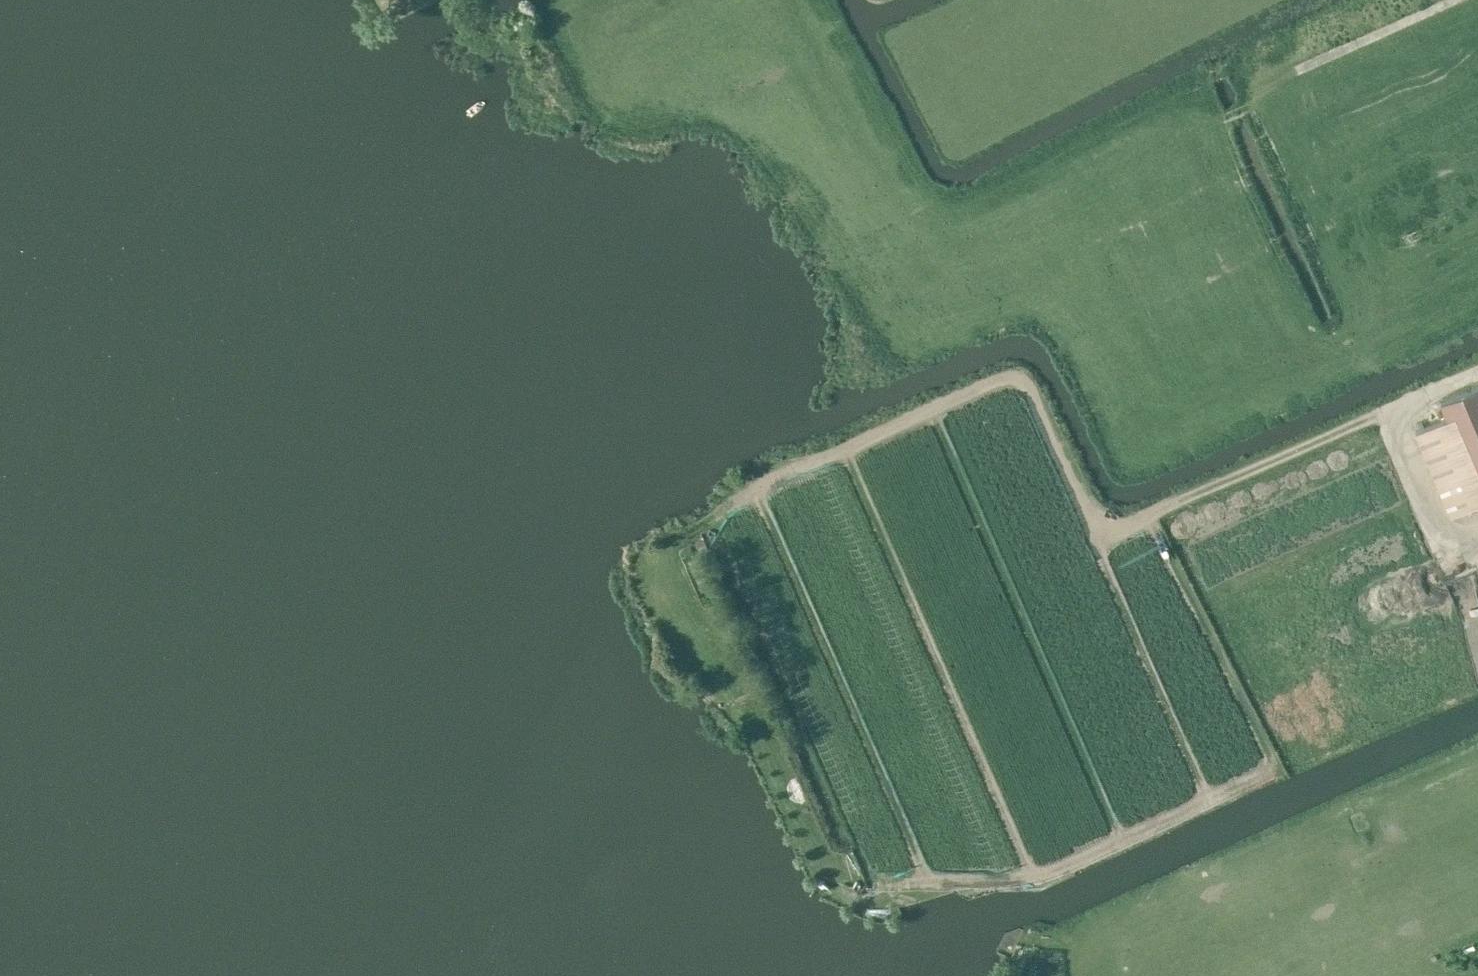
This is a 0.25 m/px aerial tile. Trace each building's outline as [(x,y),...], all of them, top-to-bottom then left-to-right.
[(1439,403),(1446,419),(1416,432),(1451,515),(1477,504),(1477,386),(1439,403)]
